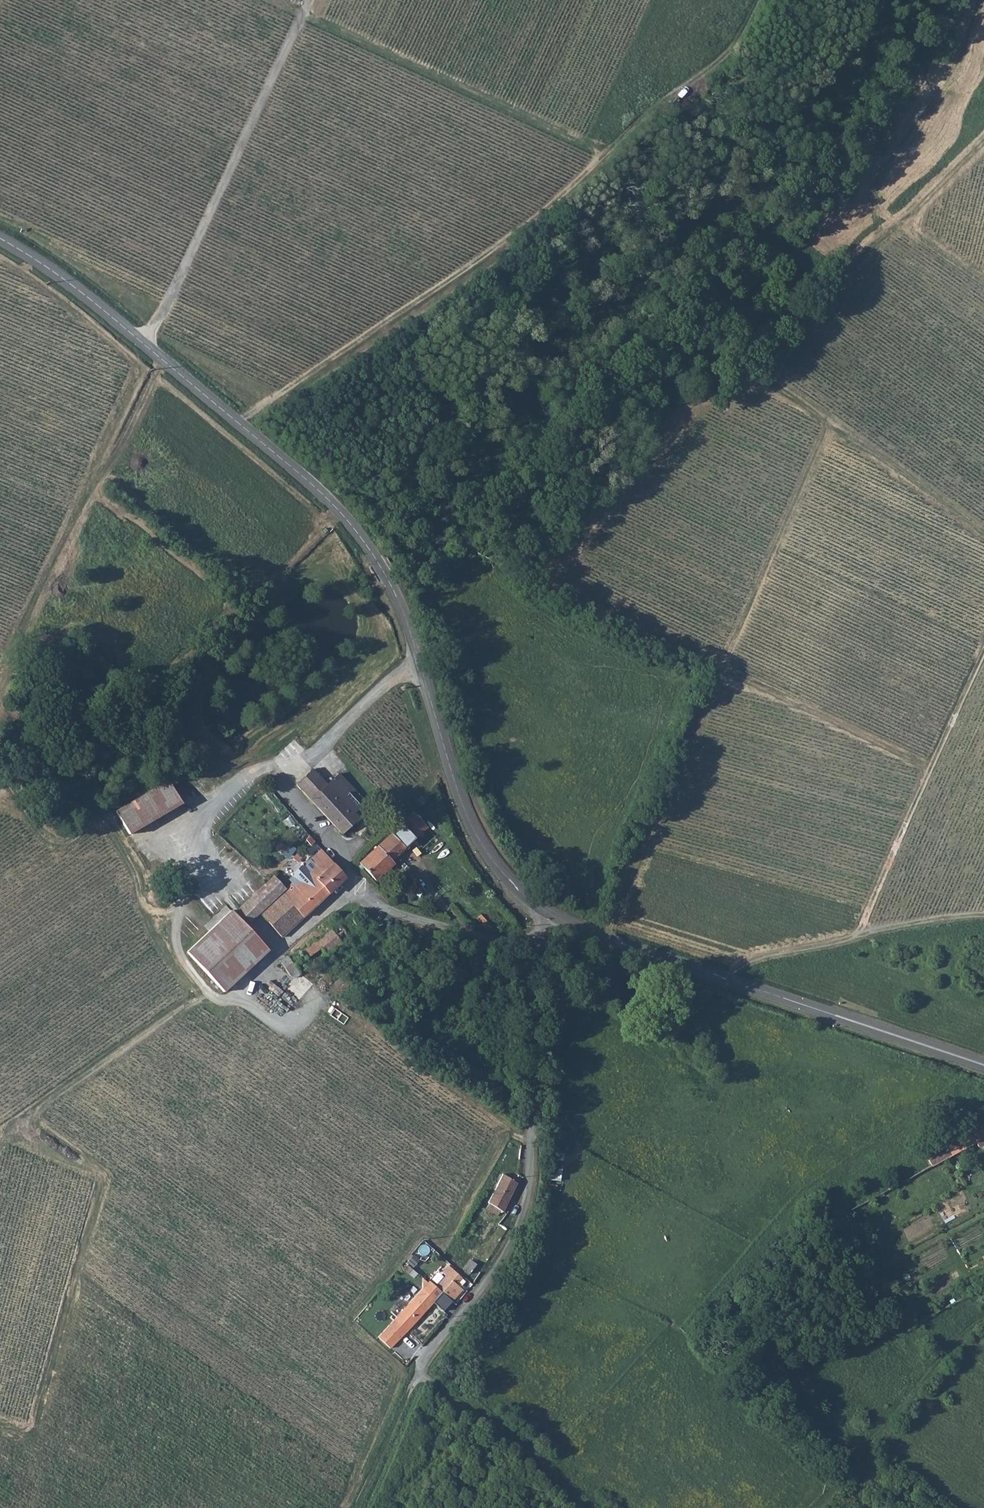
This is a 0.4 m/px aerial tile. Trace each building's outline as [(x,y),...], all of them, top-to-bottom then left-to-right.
[(323,783),(309,769),(294,785),(341,833),(356,817),(351,812),(323,783)] [(323,783),(351,812),(362,800),(335,772),(323,783)] [(167,781),(128,802),(141,826),(180,804),(167,781)] [(114,810),(127,833),(141,826),(128,802),(114,810)] [(422,828),(409,815),(398,825),(412,839),(422,828)] [(381,843),(394,856),(401,849),(389,835),(381,843)] [(280,842),(273,853),(279,858),(286,846),(280,842)] [(390,866),(387,863),(394,856),(381,843),(360,863),(376,879),(390,866)] [(284,893),(282,895),(289,902),(299,893),(312,906),(344,876),(319,849),(301,864),(305,869),(301,873),(306,878),(296,886),(294,885),(284,893)] [(302,857),(296,853),(292,859),(297,863),(302,857)] [(282,895),(284,893),(271,878),(248,900),(261,914),(282,895)] [(261,914),(280,936),(312,906),(299,893),(289,902),(282,895),(261,914)] [(248,900),(239,910),(251,923),(261,914),(248,900)] [(185,951),(222,990),(266,949),(246,928),(229,909),(185,951)] [(304,952),(315,965),(366,921),(358,910),(340,922),(335,916),(319,930),(325,937),(319,942),(317,940),(304,952)] [(304,952),(297,957),(308,971),(315,965),(304,952)] [(300,977),(308,971),(297,957),(288,964),(300,977)] [(292,982),(300,977),(288,964),(281,970),(285,975),(292,982)] [(983,1141),(983,1126),(980,1128),(982,1131),(969,1138),(972,1144),(975,1146),(983,1141)] [(930,1168),(972,1144),(969,1138),(949,1148),(945,1153),(928,1163),(930,1168)] [(506,1204),(510,1206),(520,1179),(501,1171),(486,1203),(502,1212),(506,1204)] [(457,1290),(452,1285),(443,1293),(449,1299),(457,1290)] [(394,1304),(417,1323),(433,1304),(418,1291),(405,1305),(399,1300),(394,1304)] [(380,1335),(396,1347),(417,1323),(394,1304),(390,1309),(397,1314),(380,1335)] [(410,1334),(401,1343),(411,1353),(421,1344),(410,1334)]
